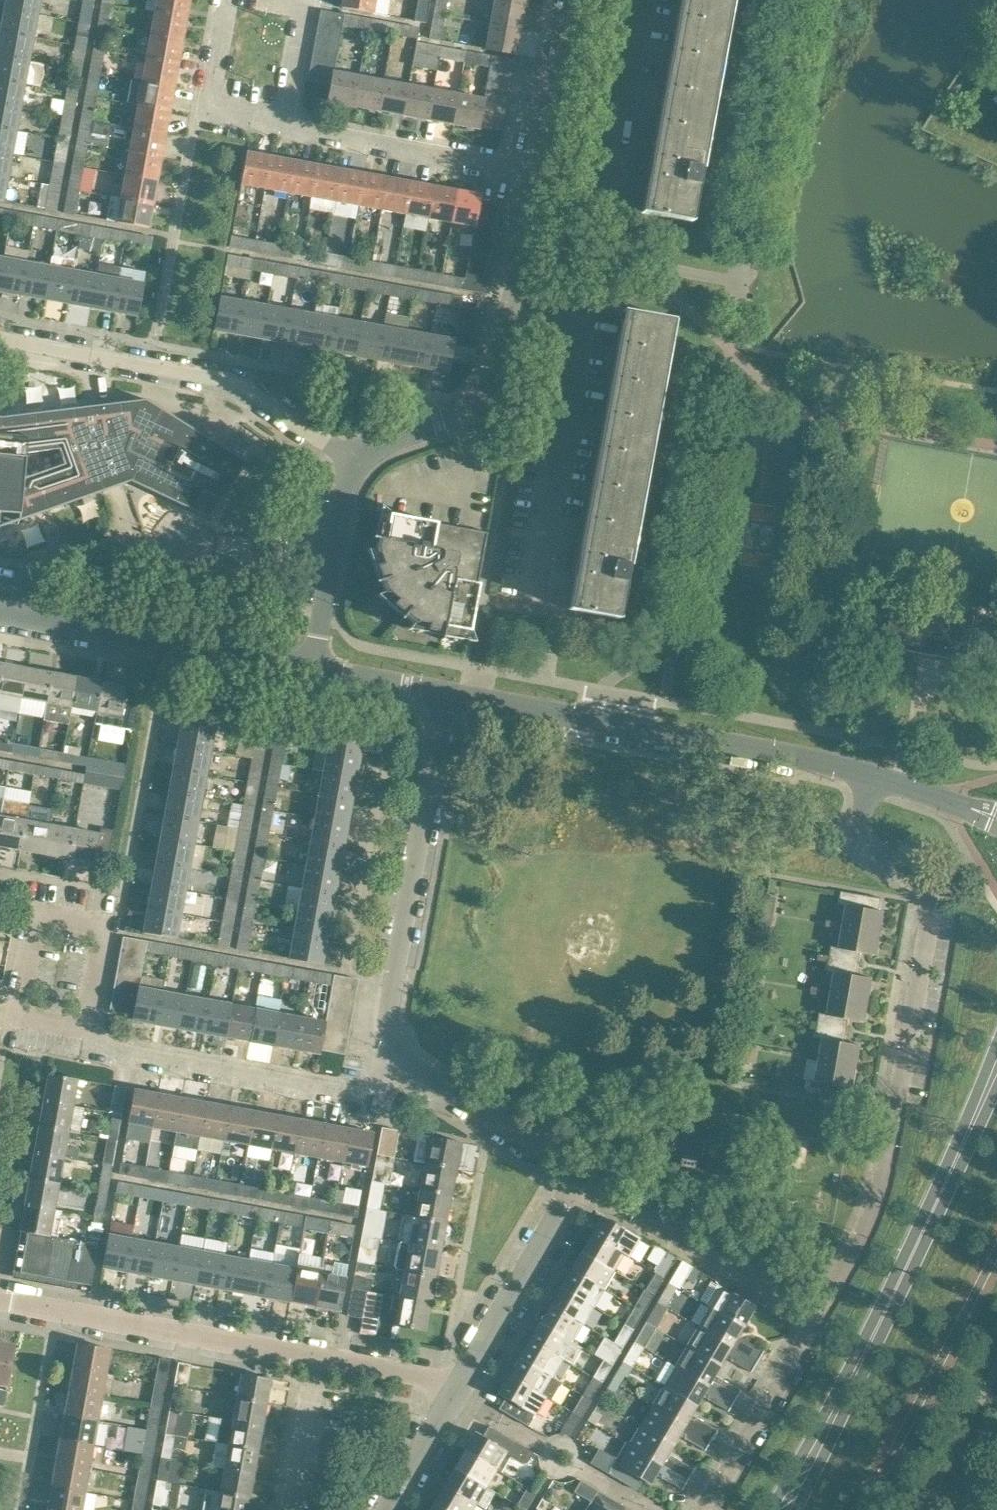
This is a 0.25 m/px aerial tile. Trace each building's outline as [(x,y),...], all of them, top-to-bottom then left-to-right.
[(5,8),(37,13),(39,0),(7,0),(5,8)] [(79,21),(90,23),(94,0),(92,0),(83,0),(79,21)] [(145,10),(155,12),(187,18),(190,0),(147,0),(145,10)] [(341,8),(373,13),(375,0),(343,0),(341,8)] [(430,0),(419,0),(415,21),(426,23),(430,0)] [(445,15),(448,0),(436,0),(434,13),(445,15)] [(525,4),(503,0),(494,0),(490,23),(521,29),(525,4)] [(641,212),(640,212),(640,213),(647,214),(691,222),(710,116),(720,61),(731,0),(680,0),(641,212)] [(98,25),(109,27),(113,4),(102,2),(98,25)] [(5,8),(1,31),(33,37),(37,13),(5,8)] [(321,10),(319,21),(342,26),(342,25),(344,14),(321,10)] [(155,12),(151,34),(183,40),(187,18),(155,12)] [(440,40),(445,15),(434,13),(429,38),(440,41),(440,40)] [(344,14),(342,26),(368,30),(370,19),(344,14)] [(370,19),(368,30),(392,34),(394,23),(370,19)] [(79,21),(75,44),(86,46),(90,23),(79,21)] [(316,33),(340,37),(342,26),(319,21),(316,33)] [(394,23),(392,34),(417,39),(420,28),(394,23)] [(486,49),(516,55),(521,29),(490,23),(486,49)] [(104,51),(109,27),(98,25),(93,49),(104,51)] [(0,38),(0,55),(28,60),(33,37),(1,31),(0,38)] [(316,33),(314,45),(338,49),(340,37),(316,33)] [(178,64),(183,40),(151,34),(147,58),(178,64)] [(441,47),(416,43),(412,68),(436,72),(439,58),(441,47)] [(75,44),(70,68),(71,68),(82,70),(86,46),(75,44)] [(312,56),(336,60),(338,49),(314,45),(312,56)] [(441,47),(439,58),(464,63),(466,51),(441,47)] [(100,74),(104,51),(93,49),(89,72),(100,74)] [(466,51),(464,63),(489,67),(491,56),(466,51)] [(24,84),(28,60),(0,55),(0,79),(24,84)] [(312,56),(310,68),(334,72),(334,71),(336,60),(312,56)] [(513,72),(515,61),(491,56),(489,67),(489,68),(513,72)] [(174,87),(178,64),(147,58),(143,81),(174,87)] [(70,68),(66,91),(77,93),(82,70),(71,68),(70,68)] [(331,85),(334,72),(310,68),(308,81),(331,85)] [(511,84),(513,72),(489,68),(487,79),(511,84)] [(353,107),(359,76),(334,71),(334,72),(331,85),(328,102),(353,107)] [(85,95),(96,97),(100,74),(89,72),(85,95)] [(353,107),(378,111),(384,80),(359,76),(353,107)] [(20,107),(24,84),(0,79),(0,104),(20,107)] [(487,79),(485,91),(509,96),(511,84),(487,79)] [(403,116),(409,85),(384,80),(378,111),(403,116)] [(170,110),(174,87),(143,81),(138,105),(170,110)] [(403,116),(429,121),(434,89),(409,85),(403,116)] [(429,121),(454,125),(459,94),(434,89),(429,121)] [(66,91),(62,115),(73,117),(77,93),(66,91)] [(485,91),(484,98),(483,103),(507,107),(509,96),(485,91)] [(483,103),(484,98),(459,94),(454,125),(478,130),(479,127),(481,114),(483,103)] [(92,121),(96,97),(85,95),(81,119),(92,121)] [(505,119),(507,107),(483,103),(481,114),(505,119)] [(15,131),(20,107),(0,104),(0,128),(15,131)] [(134,128),(166,134),(170,110),(138,105),(134,128)] [(479,127),(502,132),(505,119),(481,114),(479,127)] [(62,115),(58,138),(69,140),(73,117),(62,115)] [(81,119),(76,142),(87,144),(92,121),(81,119)] [(11,154),(15,131),(0,128),(0,152),(11,154)] [(161,157),(166,134),(134,128),(130,152),(161,157)] [(54,162),(64,164),(69,140),(58,138),(53,162),(54,162)] [(72,165),(83,167),(87,144),(76,142),(72,165)] [(7,177),(18,179),(20,168),(9,166),(11,154),(0,152),(0,176),(7,177)] [(157,181),(161,157),(130,152),(125,175),(157,181)] [(271,157),(247,152),(241,184),(265,188),(271,157)] [(288,192),(294,161),(271,157),(265,188),(288,192)] [(317,165),(294,161),(288,192),(311,197),(317,165)] [(53,162),(49,185),(60,187),(64,164),(54,162),(53,162)] [(79,191),(83,167),(72,165),(68,189),(79,191)] [(333,214),(335,201),(341,169),(317,165),(311,197),(309,209),(333,214)] [(364,174),(341,169),(335,201),(358,205),(364,174)] [(358,205),(382,210),(387,178),(364,174),(358,205)] [(153,204),(157,181),(125,175),(121,198),(153,204)] [(382,210),(405,214),(411,182),(387,178),(382,210)] [(428,218),(434,186),(411,182),(405,214),(428,218)] [(49,185),(45,209),(56,211),(60,187),(49,185)] [(450,233),(452,222),(457,191),(434,186),(428,218),(437,220),(435,230),(450,233)] [(68,189),(64,213),(75,215),(75,214),(79,191),(68,189)] [(478,215),(480,202),(481,195),(457,191),(452,222),(475,227),(476,227),(478,215)] [(111,196),(106,220),(117,222),(148,228),(153,204),(121,198),(111,196)] [(503,207),(480,202),(478,215),(501,219),(503,207)] [(0,209),(0,221),(10,222),(12,211),(0,209)] [(10,222),(33,227),(35,215),(12,211),(10,222)] [(58,220),(35,215),(33,227),(56,231),(58,220)] [(499,232),(501,219),(478,215),(476,227),(475,227),(499,232)] [(56,231),(79,235),(81,224),(58,220),(56,231)] [(105,228),(81,224),(79,235),(103,239),(105,228)] [(475,227),(473,240),(497,244),(499,232),(475,227)] [(103,239),(126,244),(128,233),(105,228),(103,239)] [(126,244),(150,248),(152,237),(128,233),(126,244)] [(231,236),(229,247),(253,251),(255,240),(231,236)] [(279,244),(255,240),(253,251),(277,255),(279,244)] [(494,256),(497,244),(473,240),(470,252),(494,256)] [(302,248),(279,244),(277,255),(300,260),(302,248)] [(300,260),(324,264),(326,253),(302,248),(300,260)] [(470,252),(468,265),(492,269),(494,256),(470,252)] [(347,268),(349,257),(326,253),(324,264),(347,268)] [(251,259),(228,254),(226,266),(249,270),(251,259)] [(44,299),(67,303),(73,271),(75,260),(52,256),(50,267),(44,299)] [(347,268),(370,273),(372,261),(349,257),(347,268)] [(21,294),(26,263),(3,259),(0,276),(0,291),(21,294)] [(249,270),(272,274),(274,263),(251,259),(249,270)] [(370,273),(394,277),(396,265),(372,261),(370,273)] [(21,294),(44,299),(50,267),(26,263),(21,294)] [(297,267),(274,263),(272,274),(295,278),(297,267)] [(417,281),(419,269),(396,265),(394,277),(417,281)] [(490,281),(492,269),(468,265),(466,277),(490,281)] [(295,278),(319,283),(321,271),(297,267),(295,278)] [(443,273),(419,269),(417,281),(441,285),(443,273)] [(67,303),(90,307),(96,275),(73,271),(67,303)] [(344,276),(321,271),(319,283),(342,287),(344,276)] [(441,285),(463,289),(465,277),(443,273),(441,285)] [(119,280),(96,275),(90,307),(114,311),(119,280)] [(342,287),(366,291),(368,280),(344,276),(342,287)] [(465,277),(463,289),(487,294),(490,281),(466,277),(466,278),(465,277)] [(114,311),(138,316),(144,284),(143,284),(119,280),(114,311)] [(391,284),(368,280),(366,291),(389,295),(391,284)] [(389,295),(413,299),(414,289),(391,284),(389,295)] [(438,293),(414,289),(413,299),(436,303),(438,293)] [(220,298),(214,330),(237,334),(243,302),(220,298)] [(237,334),(261,338),(266,307),(243,302),(237,334)] [(461,308),(459,319),(482,323),(484,310),(461,306),(461,308)] [(290,311),(266,307),(261,338),(284,342),(290,311)] [(284,342),(307,347),(313,315),(290,311),(284,342)] [(568,609),(619,619),(673,320),(622,311),(622,312),(623,312),(569,608),(568,608),(568,609)] [(336,320),(313,315),(307,347),(331,351),(336,320)] [(480,336),(482,323),(459,319),(456,332),(480,336)] [(331,351),(354,355),(360,324),(336,320),(331,351)] [(383,328),(360,324),(354,355),(378,359),(383,328)] [(378,359),(401,364),(407,333),(383,328),(378,359)] [(454,342),(454,345),(477,349),(480,336),(456,332),(454,342)] [(430,337),(407,333),(401,364),(425,368),(430,337)] [(449,372),(451,361),(454,345),(454,342),(430,337),(425,368),(449,372)] [(477,349),(454,345),(451,361),(474,366),(477,349)] [(121,485),(130,481),(210,519),(246,462),(145,399),(97,405),(97,411),(85,413),(84,407),(81,407),(1,417),(0,417),(0,527),(105,490),(109,489),(107,483),(114,481),(119,479),(121,485)] [(483,561),(488,533),(487,532),(389,514),(387,525),(380,524),(378,538),(372,537),(371,539),(377,540),(375,553),(378,554),(382,564),(376,566),(380,580),(375,582),(375,584),(381,582),(385,594),(388,593),(397,600),(392,605),(404,615),(400,619),(401,621),(405,616),(415,624),(417,622),(428,624),(426,630),(442,633),(441,639),(442,640),(443,634),(458,636),(459,630),(470,632),(478,584),(475,583),(479,560),(483,561)] [(0,676),(0,693),(22,697),(27,668),(2,664),(0,676)] [(22,697),(47,702),(53,673),(27,668),(22,697)] [(53,673),(47,702),(44,722),(69,726),(72,706),(77,677),(53,673)] [(72,706),(96,711),(101,682),(77,677),(72,706)] [(138,701),(125,698),(127,687),(101,682),(96,711),(121,715),(120,723),(121,723),(133,725),(138,701)] [(214,728),(218,704),(218,703),(187,698),(182,722),(214,728)] [(267,737),(272,713),(261,711),(260,712),(256,736),(267,737)] [(279,715),(275,739),(286,741),(290,717),(279,715)] [(182,722),(178,745),(210,751),(214,728),(182,722)] [(364,730),(333,724),(333,725),(328,748),(360,754),(364,730)] [(263,761),(267,737),(256,736),(252,759),(263,761)] [(282,764),(286,741),(275,739),(271,762),(282,764)] [(12,754),(14,745),(0,742),(0,751),(12,754)] [(31,748),(14,745),(12,754),(29,757),(31,748)] [(178,745),(174,769),(205,774),(210,751),(178,745)] [(355,777),(360,754),(328,748),(324,771),(355,777)] [(39,749),(37,758),(62,762),(64,753),(39,749)] [(64,753),(62,762),(86,767),(88,758),(64,753)] [(88,758),(86,767),(86,771),(95,772),(111,775),(113,762),(88,758)] [(0,759),(0,768),(9,770),(11,761),(0,759)] [(259,784),(263,761),(252,759),(248,782),(259,784)] [(9,770),(34,774),(36,765),(11,761),(9,770)] [(277,787),(282,764),(271,762),(266,785),(277,787)] [(43,767),(42,776),(59,779),(61,770),(43,767)] [(174,769),(170,792),(201,798),(205,774),(174,769)] [(85,774),(61,770),(59,779),(83,783),(85,774)] [(355,777),(324,771),(320,795),(351,800),(355,777)] [(95,772),(93,785),(109,788),(111,775),(95,772)] [(255,807),(259,784),(248,782),(244,805),(255,807)] [(273,810),(277,787),(266,785),(262,808),(273,810)] [(170,792),(165,815),(197,821),(201,798),(170,792)] [(347,824),(351,800),(320,795),(315,818),(347,824)] [(29,807),(29,804),(4,800),(1,816),(0,821),(0,846),(21,850),(26,821),(29,807)] [(250,830),(255,807),(244,805),(239,828),(250,830)] [(45,854),(51,825),(53,811),(29,807),(26,821),(21,850),(45,854)] [(269,834),(273,810),(262,808),(258,832),(269,834)] [(165,815),(161,838),(193,844),(197,821),(165,815)] [(347,824),(315,818),(311,841),(343,847),(347,824)] [(45,854),(70,859),(75,830),(51,825),(45,854)] [(75,830),(70,859),(95,863),(97,853),(107,855),(109,855),(113,830),(101,828),(100,834),(75,830)] [(246,854),(250,830),(239,828),(235,852),(246,854)] [(264,857),(269,834),(258,832),(253,855),(264,857)] [(161,838),(157,862),(188,867),(193,844),(161,838)] [(339,870),(343,847),(311,841),(307,865),(339,870)] [(242,877),(246,854),(235,852),(231,875),(242,877)] [(260,880),(264,857),(253,855),(249,878),(260,880)] [(157,862),(153,885),(184,891),(188,867),(157,862)] [(339,870),(307,865),(303,888),(334,894),(339,870)] [(238,900),(242,877),(231,875),(227,898),(238,900)] [(256,903),(260,880),(249,878),(245,901),(256,903)] [(153,885),(149,908),(180,914),(184,891),(153,885)] [(330,917),(334,894),(303,888),(299,911),(330,917)] [(880,910),(882,898),(842,891),(839,905),(847,906),(840,947),(832,946),(828,971),(835,973),(828,1014),(820,1013),(816,1038),(824,1040),(816,1081),(808,1080),(806,1093),(846,1100),(849,1088),(853,1089),(861,1045),(846,1042),(850,1019),(865,1022),(873,978),(857,975),(861,952),(877,955),(885,911),(880,910)] [(763,912),(772,914),(775,898),(765,896),(763,912)] [(234,923),(238,900),(227,898),(222,921),(234,923)] [(251,927),(256,903),(245,901),(240,925),(251,927)] [(149,908),(144,932),(175,938),(180,914),(149,908)] [(330,917),(299,911),(294,934),(326,940),(330,917)] [(772,914),(763,912),(760,929),(770,930),(772,914)] [(229,947),(234,923),(222,921),(218,945),(229,947)] [(247,950),(251,927),(240,925),(236,948),(247,950)] [(321,965),(326,940),(294,934),(290,959),(321,965)] [(123,937),(121,949),(144,953),(144,951),(145,951),(147,941),(123,937)] [(145,951),(169,955),(170,945),(147,941),(145,951)] [(169,955),(192,959),(194,949),(170,945),(169,955)] [(142,965),(144,953),(121,949),(118,961),(142,965)] [(194,949),(192,959),(215,964),(217,954),(194,949)] [(241,958),(217,954),(215,964),(239,968),(241,958)] [(241,958),(239,968),(262,972),(264,962),(241,958)] [(118,961),(116,974),(139,978),(142,965),(118,961)] [(287,966),(264,962),(262,972),(285,976),(287,966)] [(751,979),(761,981),(764,964),(754,963),(751,979)] [(287,966),(285,976),(309,981),(310,971),(287,966)] [(309,981),(331,985),(333,975),(310,971),(309,981)] [(137,989),(139,978),(116,974),(114,986),(137,990),(138,989),(137,989)] [(334,987),(356,991),(358,979),(333,975),(331,985),(334,985),(334,987)] [(761,981),(751,979),(748,996),(758,997),(761,981)] [(114,986),(112,999),(135,1003),(137,990),(114,986)] [(354,1004),(356,991),(334,987),(331,1000),(354,1004)] [(132,1019),(155,1024),(161,993),(138,989),(137,990),(135,1003),(133,1016),(132,1019)] [(184,997),(161,993),(155,1024),(179,1028),(184,997)] [(179,1028),(202,1032),(208,1001),(184,997),(179,1028)] [(133,1016),(135,1003),(112,999),(109,1012),(133,1016)] [(351,1016),(354,1004),(331,1000),(329,1012),(351,1016)] [(231,1006),(208,1001),(202,1032),(226,1037),(231,1006)] [(226,1037),(249,1041),(255,1010),(231,1006),(226,1037)] [(278,1014),(255,1010),(249,1041),(273,1045),(278,1014)] [(349,1029),(351,1016),(329,1012),(327,1023),(326,1023),(325,1025),(349,1029)] [(273,1045),(296,1049),(302,1019),(278,1014),(273,1045)] [(323,1037),(325,1025),(326,1023),(302,1019),(296,1049),(320,1054),(321,1050),(323,1037)] [(347,1041),(349,1029),(325,1025),(323,1037),(347,1041)] [(739,1046),(749,1048),(752,1031),(742,1029),(739,1046)] [(323,1037),(321,1050),(344,1055),(347,1041),(323,1037)] [(749,1048),(739,1046),(736,1062),(746,1064),(749,1048)] [(77,1079),(49,1074),(47,1083),(44,1099),(73,1104),(77,1079)] [(122,1113),(126,1088),(115,1086),(110,1111),(122,1113)] [(141,1125),(152,1127),(159,1094),(134,1089),(128,1123),(124,1146),(136,1148),(141,1125)] [(182,1098),(159,1094),(152,1127),(176,1131),(182,1098)] [(182,1098),(176,1131),(174,1142),(198,1146),(200,1136),(206,1102),(182,1098)] [(73,1104),(44,1099),(39,1125),(68,1131),(73,1104)] [(230,1107),(206,1102),(200,1136),(224,1140),(230,1107)] [(254,1111),(230,1107),(224,1140),(247,1144),(254,1111)] [(722,1167),(730,1123),(654,1109),(646,1154),(679,1160),(678,1166),(692,1168),(693,1162),(722,1167)] [(122,1113),(110,1111),(110,1112),(111,1112),(106,1138),(117,1139),(122,1113)] [(277,1115),(254,1111),(247,1144),(271,1149),(277,1115)] [(301,1120),(277,1115),(271,1149),(295,1153),(301,1120)] [(325,1124),(301,1120),(295,1153),(319,1157),(325,1124)] [(348,1128),(325,1124),(319,1157),(342,1162),(348,1128)] [(68,1131),(39,1125),(35,1151),(63,1157),(76,1159),(78,1148),(65,1146),(68,1131)] [(382,1127),(377,1153),(394,1156),(399,1130),(382,1127)] [(373,1133),(348,1128),(342,1162),(366,1166),(373,1133)] [(414,1160),(425,1162),(462,1169),(465,1155),(459,1154),(461,1142),(418,1134),(414,1160)] [(117,1139),(106,1138),(102,1164),(112,1166),(117,1139)] [(63,1157),(35,1151),(30,1178),(58,1183),(63,1157)] [(372,1179),(386,1182),(390,1183),(394,1156),(377,1153),(372,1179)] [(143,1177),(145,1165),(121,1161),(119,1173),(143,1177)] [(425,1162),(420,1189),(451,1195),(456,1169),(462,1170),(462,1169),(425,1162)] [(112,1166),(102,1164),(97,1190),(108,1192),(112,1166)] [(145,1165),(143,1177),(167,1181),(169,1170),(145,1165)] [(169,1170),(167,1181),(191,1186),(193,1174),(169,1170)] [(193,1174),(191,1186),(214,1190),(216,1178),(193,1174)] [(58,1183),(30,1178),(25,1204),(54,1209),(56,1197),(64,1199),(67,1184),(58,1183)] [(216,1178),(214,1190),(238,1195),(240,1183),(216,1178)] [(381,1209),(386,1182),(372,1179),(367,1206),(381,1209)] [(116,1192),(140,1197),(142,1185),(118,1181),(116,1192)] [(240,1183),(238,1195),(262,1199),(264,1187),(240,1183)] [(166,1189),(142,1185),(140,1197),(164,1201),(166,1189)] [(264,1187),(262,1199),(286,1203),(288,1191),(264,1187)] [(164,1201),(187,1206),(189,1194),(166,1189),(164,1201)] [(420,1189),(415,1215),(446,1221),(451,1195),(420,1189)] [(108,1192),(97,1190),(92,1216),(103,1218),(108,1192)] [(288,1191),(286,1203),(310,1208),(312,1196),(288,1191)] [(211,1210),(213,1198),(189,1194),(187,1206),(211,1210)] [(312,1196),(310,1208),(333,1212),(335,1200),(312,1196)] [(211,1210),(235,1214),(237,1202),(213,1198),(211,1210)] [(360,1205),(359,1204),(335,1200),(333,1212),(358,1216),(360,1205)] [(258,1219),(261,1207),(237,1202),(235,1214),(258,1219)] [(25,1204),(23,1217),(20,1231),(27,1232),(49,1236),(52,1236),(57,1237),(62,1211),(54,1209),(25,1204)] [(258,1219),(282,1223),(284,1211),(261,1207),(258,1219)] [(305,1227),(307,1215),(284,1211),(282,1223),(305,1227)] [(402,1241),(410,1242),(441,1248),(443,1237),(446,1237),(449,1235),(451,1228),(448,1225),(445,1224),(446,1221),(415,1215),(407,1214),(402,1241)] [(305,1227),(330,1232),(332,1220),(307,1215),(305,1227)] [(103,1218),(92,1216),(88,1243),(98,1245),(103,1218)] [(590,1233),(628,1256),(639,1238),(602,1216),(595,1228),(593,1227),(590,1233)] [(356,1224),(332,1220),(330,1232),(353,1236),(354,1236),(356,1224)] [(382,1225),(364,1222),(362,1234),(379,1237),(382,1225)] [(52,1236),(49,1236),(27,1232),(24,1251),(23,1251),(23,1252),(24,1253),(20,1272),(45,1276),(52,1236)] [(588,1240),(581,1252),(614,1271),(623,1254),(628,1257),(628,1256),(590,1233),(586,1240),(588,1240)] [(379,1237),(362,1234),(360,1246),(377,1249),(379,1237)] [(45,1276),(68,1281),(75,1241),(57,1237),(52,1236),(45,1276)] [(102,1266),(126,1271),(132,1240),(108,1236),(102,1266)] [(132,1240),(126,1271),(150,1275),(156,1244),(132,1240)] [(75,1241),(68,1281),(90,1285),(91,1286),(98,1245),(88,1243),(75,1241)] [(397,1268),(404,1269),(436,1275),(441,1248),(410,1242),(402,1241),(397,1268)] [(150,1275),(174,1279),(179,1249),(156,1244),(150,1275)] [(179,1249),(174,1279),(197,1284),(203,1253),(179,1249)] [(664,1278),(676,1257),(665,1251),(665,1252),(653,1272),(664,1278)] [(569,1268),(603,1288),(614,1271),(581,1252),(574,1264),(573,1263),(569,1268)] [(197,1284),(221,1288),(227,1257),(203,1253),(197,1284)] [(325,1258),(300,1254),(297,1270),(292,1301),(317,1306),(322,1274),(323,1272),(324,1265),(325,1258)] [(227,1257),(221,1288),(245,1293),(250,1262),(227,1257)] [(682,1261),(670,1281),(669,1283),(679,1289),(685,1278),(692,1267),(682,1261)] [(245,1293),(269,1297),(274,1266),(250,1262),(245,1293)] [(274,1266),(269,1297),(292,1301),(297,1270),(274,1266)] [(692,1267),(685,1278),(693,1282),(700,1271),(697,1270),(692,1267)] [(567,1276),(560,1287),(593,1306),(603,1288),(569,1268),(565,1275),(567,1276)] [(436,1275),(404,1269),(399,1297),(431,1303),(436,1275)] [(646,1290),(652,1293),(654,1295),(664,1278),(653,1272),(653,1273),(655,1274),(646,1290)] [(322,1274),(317,1306),(340,1310),(345,1278),(322,1274)] [(372,1280),(354,1277),(352,1287),(368,1291),(370,1291),(372,1280)] [(679,1289),(669,1283),(657,1302),(665,1307),(676,1289),(678,1290),(679,1289)] [(718,1285),(706,1304),(743,1326),(754,1306),(718,1285)] [(352,1287),(347,1316),(362,1319),(368,1291),(352,1287)] [(548,1304),(582,1324),(593,1306),(560,1287),(553,1299),(552,1298),(548,1304)] [(637,1298),(646,1303),(652,1293),(646,1290),(643,1288),(637,1298)] [(396,1310),(394,1324),(399,1325),(425,1330),(431,1303),(399,1297),(392,1296),(390,1309),(396,1310)] [(665,1307),(657,1302),(646,1322),(654,1327),(665,1307)] [(548,1304),(545,1309),(541,1307),(536,1316),(537,1320),(540,1322),(572,1341),(582,1324),(548,1304)] [(710,1308),(699,1327),(758,1361),(764,1351),(742,1339),(740,1341),(735,1339),(743,1326),(706,1304),(706,1305),(710,1308)] [(623,1324),(633,1330),(643,1313),(641,1311),(633,1306),(623,1324)] [(528,1339),(562,1359),(570,1364),(581,1346),(572,1341),(540,1322),(533,1334),(531,1333),(528,1339)] [(654,1327),(646,1322),(634,1342),(644,1348),(655,1329),(653,1328),(654,1327)] [(623,1324),(613,1341),(623,1347),(633,1330),(623,1324)] [(699,1327),(687,1346),(719,1365),(727,1353),(731,1356),(730,1359),(751,1372),(758,1361),(699,1327)] [(526,1346),(519,1357),(551,1376),(562,1359),(528,1339),(524,1345),(526,1346)] [(613,1341),(602,1359),(612,1365),(623,1347),(613,1341)] [(6,1382),(5,1390),(6,1390),(14,1344),(0,1342),(0,1381),(6,1382)] [(644,1348),(634,1342),(623,1361),(633,1367),(644,1348)] [(112,1375),(114,1364),(108,1363),(110,1349),(77,1343),(73,1368),(112,1375)] [(687,1346),(675,1366),(735,1401),(741,1390),(719,1378),(717,1381),(712,1378),(719,1365),(687,1346)] [(511,1368),(507,1374),(545,1396),(551,1400),(561,1383),(551,1377),(551,1376),(519,1357),(512,1369),(511,1368)] [(170,1360),(159,1358),(154,1383),(166,1385),(170,1360)] [(592,1377),(602,1382),(612,1365),(602,1359),(592,1377)] [(633,1367),(623,1361),(611,1381),(619,1386),(629,1368),(631,1369),(633,1367)] [(178,1362),(174,1386),(183,1388),(186,1389),(191,1364),(178,1362)] [(675,1366),(664,1386),(696,1405),(703,1392),(708,1395),(707,1399),(728,1412),(735,1401),(675,1366)] [(68,1391),(101,1398),(109,1399),(113,1375),(112,1375),(73,1368),(68,1391)] [(241,1373),(237,1398),(266,1404),(271,1378),(241,1373)] [(505,1397),(498,1409),(528,1426),(545,1396),(507,1374),(506,1376),(507,1377),(498,1393),(505,1397)] [(582,1394),(592,1400),(602,1382),(592,1377),(582,1394)] [(619,1386),(611,1381),(605,1391),(613,1395),(619,1386)] [(161,1409),(166,1385),(154,1383),(150,1407),(161,1409)] [(183,1388),(174,1386),(169,1411),(179,1412),(183,1388)] [(664,1386),(652,1405),(711,1440),(718,1429),(696,1417),(693,1420),(689,1417),(696,1405),(664,1386)] [(68,1391),(64,1415),(97,1421),(101,1398),(68,1391)] [(572,1412),(581,1418),(592,1400),(582,1394),(572,1412)] [(233,1421),(232,1422),(262,1427),(266,1404),(237,1398),(233,1421)] [(652,1405),(641,1425),(673,1444),(680,1432),(685,1434),(684,1438),(705,1451),(711,1440),(652,1405)] [(161,1409),(150,1407),(146,1430),(157,1432),(161,1409)] [(593,1410),(588,1420),(596,1425),(601,1415),(593,1410)] [(175,1436),(183,1437),(185,1422),(177,1421),(179,1412),(169,1411),(165,1434),(175,1436)] [(569,1435),(571,1436),(571,1435),(575,1428),(581,1418),(572,1412),(566,1423),(559,1434),(561,1434),(563,1434),(565,1434),(567,1435),(569,1435)] [(64,1415),(60,1439),(93,1445),(97,1421),(64,1415)] [(221,1419),(216,1443),(258,1451),(262,1427),(232,1422),(233,1421),(221,1419)] [(625,1442),(688,1479),(694,1469),(673,1457),(670,1459),(666,1457),(673,1444),(641,1425),(629,1444),(625,1442)] [(533,1452),(488,1426),(482,1436),(475,1432),(468,1444),(466,1443),(463,1449),(497,1469),(501,1472),(510,1457),(520,1463),(527,1462),(533,1452)] [(146,1430),(141,1454),(153,1456),(157,1432),(146,1430)] [(165,1434),(161,1458),(170,1459),(175,1436),(165,1434)] [(60,1439),(56,1463),(89,1469),(93,1445),(60,1439)] [(612,1476),(636,1490),(642,1480),(650,1484),(657,1471),(662,1474),(661,1477),(682,1490),(688,1479),(625,1442),(620,1450),(616,1458),(599,1448),(590,1463),(607,1473),(612,1476)] [(216,1443),(212,1467),(224,1469),(253,1474),(258,1451),(216,1443)] [(497,1469),(463,1449),(459,1455),(461,1456),(454,1468),(487,1487),(497,1469)] [(153,1456),(141,1454),(137,1478),(148,1480),(153,1456)] [(157,1481),(174,1484),(178,1461),(161,1458),(157,1481)] [(56,1463),(51,1486),(85,1492),(89,1469),(56,1463)] [(487,1487),(454,1468),(447,1479),(446,1478),(442,1484),(476,1504),(487,1487)] [(224,1469),(220,1493),(249,1498),(253,1474),(224,1469)] [(148,1480),(137,1478),(131,1477),(129,1492),(134,1493),(133,1502),(144,1504),(148,1480)] [(580,1480),(574,1491),(590,1501),(586,1508),(585,1509),(625,1509),(626,1507),(580,1480)] [(170,1508),(174,1484),(157,1481),(152,1505),(170,1508)] [(442,1484),(439,1490),(440,1491),(433,1503),(446,1509),(473,1509),(476,1504),(442,1484)] [(47,1509),(94,1509),(96,1495),(85,1492),(51,1486),(47,1509)] [(522,1497),(529,1502),(535,1492),(528,1488),(522,1497)] [(204,1509),(247,1509),(249,1498),(220,1493),(207,1490),(204,1509)] [(548,1492),(545,1495),(547,1500),(550,1502),(554,1502),(556,1500),(557,1497),(556,1493),(553,1491),(548,1492)] [(542,1498),(536,1508),(539,1509),(544,1509),(549,1503),(542,1498)] [(131,1509),(143,1509),(144,1504),(133,1502),(131,1509)]
